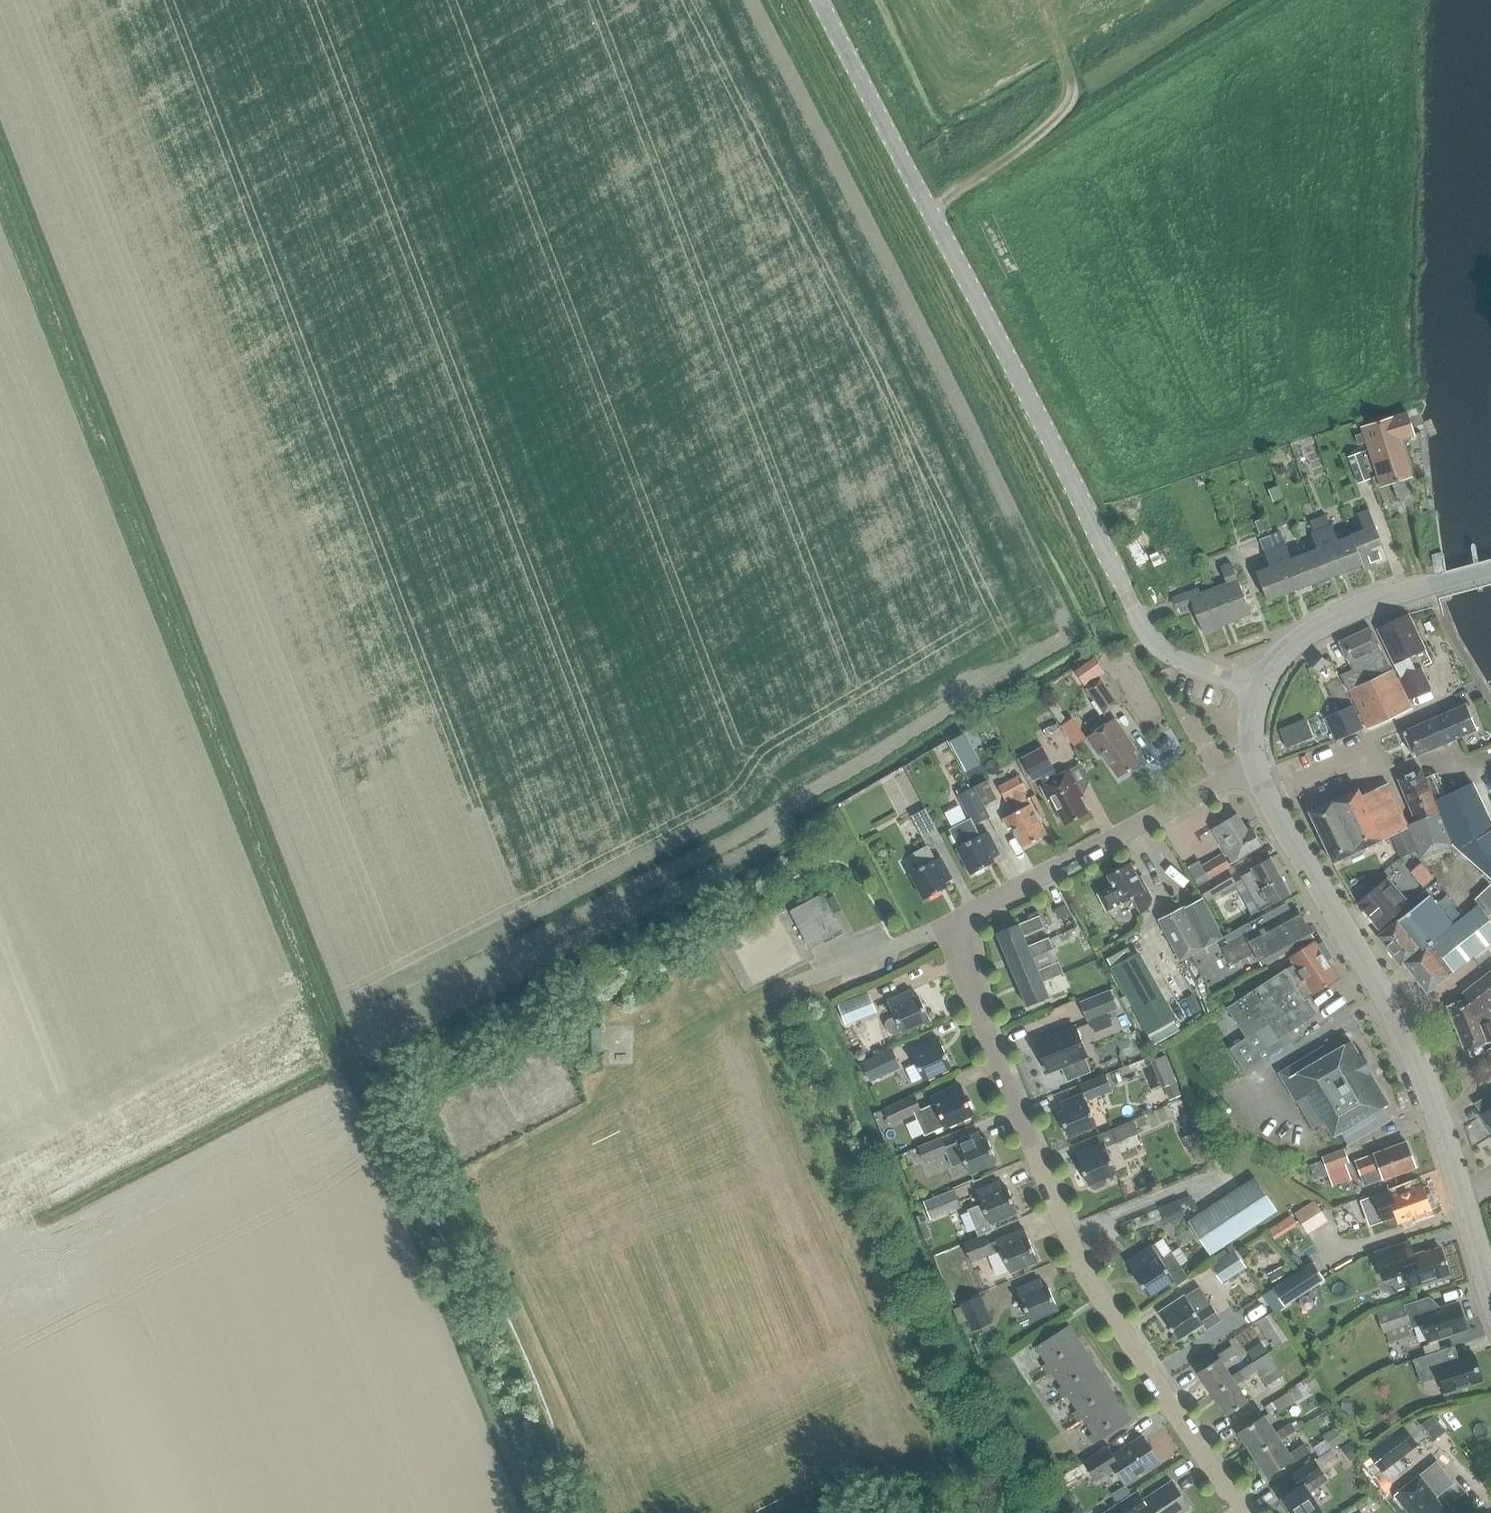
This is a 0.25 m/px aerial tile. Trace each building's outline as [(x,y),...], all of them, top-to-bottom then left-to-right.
[(1380,488),(1410,478),(1398,441),(1413,436),(1406,413),(1391,418),(1391,417),(1360,427),(1380,488)] [(1348,456),(1357,483),(1370,479),(1360,452),(1348,456)] [(1361,565),(1360,565),(1362,571),(1387,562),(1367,511),(1357,516),(1363,532),(1350,537),(1361,565)] [(1313,518),(1318,529),(1329,525),(1325,513),(1313,518)] [(1308,520),(1312,531),(1318,529),(1313,518),(1308,520)] [(1335,575),(1360,565),(1361,565),(1350,537),(1337,542),(1331,525),(1318,530),(1335,575)] [(1301,555),(1312,584),(1335,575),(1318,530),(1310,533),(1316,549),(1301,555)] [(1266,601),(1290,592),(1273,547),(1269,536),(1270,536),(1269,534),(1257,539),(1269,568),(1255,573),(1266,601)] [(1290,592),(1312,584),(1301,555),(1290,560),(1284,544),(1283,543),(1273,547),(1290,592)] [(1226,585),(1212,590),(1226,624),(1250,615),(1230,564),(1220,569),(1226,585)] [(1226,624),(1212,590),(1199,595),(1197,590),(1172,600),(1176,608),(1190,603),(1202,634),(1226,624)] [(1393,666),(1424,651),(1406,615),(1376,630),(1393,666)] [(1366,729),(1409,709),(1391,670),(1380,676),(1379,674),(1388,669),(1368,629),(1338,643),(1353,673),(1342,678),(1366,729)] [(1317,651),(1308,661),(1317,670),(1326,660),(1317,651)] [(1096,660),(1076,675),(1085,687),(1105,673),(1096,660)] [(1408,700),(1431,688),(1420,667),(1397,678),(1408,700)] [(1085,688),(1103,714),(1118,704),(1101,678),(1085,688)] [(1352,704),(1324,717),(1334,741),(1346,736),(1363,728),(1352,704)] [(1414,758),(1476,731),(1464,705),(1402,733),(1414,758)] [(1311,717),(1284,729),(1293,747),(1320,735),(1311,717)] [(1117,779),(1139,763),(1132,753),(1135,751),(1114,720),(1086,739),(1097,756),(1100,754),(1117,779)] [(1064,826),(1087,814),(1078,799),(1081,797),(1068,771),(1056,777),(1042,749),(1021,760),(1032,782),(1038,778),(1042,785),(1040,787),(1047,801),(1050,799),(1064,826)] [(1420,859),(1452,845),(1424,780),(1420,770),(1396,781),(1416,822),(1406,826),(1408,829),(1420,859)] [(1452,845),(1490,879),(1490,826),(1471,784),(1446,796),(1435,774),(1424,780),(1452,845)] [(1021,849),(1045,836),(1029,806),(1028,806),(1021,794),(1026,791),(1018,776),(996,787),(1005,803),(1012,799),(1018,811),(1002,819),(1008,831),(1011,829),(1021,849)] [(984,805),(996,799),(986,780),(974,786),(984,805)] [(985,833),(979,837),(973,824),(989,815),(973,785),(969,788),(967,784),(956,789),(958,794),(957,795),(970,818),(948,829),(958,848),(957,848),(971,875),(992,864),(990,860),(997,856),(985,833)] [(1408,829),(1406,826),(1387,785),(1361,797),(1358,791),(1309,814),(1332,864),(1348,856),(1351,861),(1362,856),(1360,851),(1390,837),(1401,858),(1415,852),(1405,830),(1408,829)] [(941,844),(924,812),(911,819),(926,848),(928,851),(941,844)] [(1231,863),(1261,845),(1251,830),(1247,832),(1236,815),(1211,830),(1231,863)] [(933,861),(928,851),(926,848),(911,856),(918,869),(910,873),(924,900),(945,889),(943,885),(950,881),(938,859),(933,861)] [(1198,884),(1229,867),(1222,854),(1202,865),(1200,860),(1188,867),(1198,884)] [(1240,878),(1241,879),(1235,882),(1228,869),(1198,885),(1205,899),(1228,887),(1231,892),(1238,888),(1252,915),(1270,905),(1270,906),(1289,895),(1269,860),(1250,870),(1252,872),(1240,878)] [(1416,870),(1428,886),(1440,877),(1427,861),(1416,870)] [(1106,877),(1111,886),(1096,894),(1105,912),(1121,904),(1121,905),(1132,899),(1140,914),(1147,911),(1152,901),(1147,892),(1149,891),(1142,877),(1137,879),(1129,865),(1106,877)] [(1386,880),(1382,884),(1357,906),(1378,930),(1407,904),(1386,880)] [(1476,902),(1478,905),(1490,921),(1490,890),(1476,902)] [(789,911),(809,948),(823,941),(824,943),(843,933),(822,893),(789,911)] [(1179,961),(1222,937),(1200,896),(1157,919),(1179,961)] [(1428,897),(1377,937),(1400,967),(1403,964),(1445,931),(1451,926),(1428,897)] [(1285,904),(1242,928),(1224,938),(1228,945),(1221,949),(1230,966),(1254,953),(1261,966),(1312,939),(1297,911),(1291,915),(1285,904)] [(1478,905),(1451,927),(1451,926),(1445,931),(1468,961),(1490,942),(1490,921),(1478,905)] [(996,935),(1005,957),(1027,948),(1023,937),(1043,929),(1038,917),(1018,926),(1017,925),(996,935)] [(1426,994),(1468,961),(1445,931),(1403,964),(1426,994)] [(1047,939),(1027,948),(1005,957),(1015,981),(1037,972),(1032,959),(1052,951),(1047,939)] [(1293,965),(1226,1010),(1246,1039),(1229,1050),(1245,1074),(1293,1042),(1288,1035),(1314,1017),(1303,1001),(1338,978),(1314,943),(1289,960),(1293,965)] [(1137,951),(1109,967),(1146,1033),(1175,1018),(1137,951)] [(1058,963),(1037,972),(1015,981),(1026,1008),(1048,999),(1042,984),(1062,975),(1058,963)] [(1448,1008),(1456,1028),(1465,1051),(1490,1041),(1490,1018),(1489,1013),(1490,1012),(1490,973),(1463,995),(1467,1000),(1448,1008)] [(1079,1002),(1086,1021),(1089,1020),(1107,1014),(1117,1010),(1110,991),(1079,1002)] [(867,993),(838,1004),(846,1024),(875,1013),(867,993)] [(888,1004),(893,1017),(887,1019),(886,1022),(885,1024),(886,1028),(887,1031),(891,1034),(895,1034),(901,1032),(901,1033),(928,1020),(918,999),(914,1001),(910,993),(888,1004)] [(1062,1030),(1034,1041),(1041,1058),(1047,1073),(1061,1067),(1066,1081),(1090,1072),(1085,1058),(1087,1057),(1075,1025),(1062,1030)] [(1324,1047),(1278,1075),(1295,1103),(1310,1129),(1323,1121),(1333,1138),(1340,1134),(1347,1146),(1388,1121),(1381,1109),(1388,1105),(1370,1075),(1373,1073),(1362,1055),(1359,1057),(1350,1042),(1346,1034),(1324,1047)] [(922,1081),(950,1068),(937,1040),(910,1052),(922,1081)] [(862,1063),(870,1082),(901,1068),(892,1049),(862,1063)] [(1171,1056),(1158,1062),(1168,1085),(1181,1080),(1171,1056)] [(1085,1102),(1111,1091),(1104,1076),(1078,1087),(1082,1096),(1059,1106),(1062,1114),(1058,1116),(1067,1138),(1095,1126),(1085,1102)] [(944,1128),(972,1115),(959,1087),(931,1099),(933,1104),(920,1110),(921,1111),(914,1114),(924,1135),(943,1127),(944,1128)] [(913,1094),(883,1108),(890,1125),(914,1114),(921,1111),(920,1110),(913,1094)] [(1168,1108),(1173,1120),(1181,1116),(1180,1113),(1186,1111),(1183,1104),(1177,1106),(1176,1105),(1168,1108)] [(1490,1133),(1490,1111),(1481,1117),(1490,1133)] [(1111,1129),(1116,1142),(1138,1133),(1133,1120),(1111,1129)] [(1180,1138),(1188,1152),(1202,1145),(1195,1130),(1180,1138)] [(967,1175),(996,1163),(987,1141),(982,1143),(979,1134),(955,1144),(955,1145),(944,1149),(940,1139),(917,1149),(923,1164),(945,1154),(951,1168),(963,1164),(967,1175)] [(1382,1181),(1415,1169),(1405,1143),(1373,1155),(1374,1156),(1355,1163),(1361,1178),(1364,1186),(1382,1179),(1382,1181)] [(1106,1183),(1104,1178),(1115,1174),(1103,1145),(1075,1157),(1087,1185),(1088,1185),(1090,1189),(1094,1191),(1104,1187),(1106,1183)] [(1326,1171),(1349,1162),(1343,1147),(1321,1156),(1326,1171)] [(1308,1165),(1314,1181),(1327,1176),(1321,1160),(1308,1165)] [(1187,1221),(1210,1255),(1277,1210),(1254,1176),(1187,1221)] [(989,1223),(1016,1212),(1007,1190),(1002,1192),(999,1184),(975,1193),(980,1206),(966,1212),(977,1238),(992,1232),(989,1223)] [(1409,1218),(1430,1211),(1428,1207),(1432,1206),(1428,1195),(1424,1197),(1421,1187),(1390,1198),(1389,1193),(1375,1198),(1383,1221),(1396,1216),(1399,1224),(1409,1220),(1409,1218)] [(923,1202),(930,1220),(960,1208),(952,1189),(923,1202)] [(1328,1221),(1314,1200),(1294,1213),(1308,1234),(1328,1221)] [(1290,1216),(1279,1223),(1285,1232),(1296,1225),(1290,1216)] [(1009,1273),(1036,1261),(1024,1231),(988,1245),(984,1236),(962,1245),(969,1263),(999,1251),(1009,1273)] [(1125,1265),(1147,1298),(1172,1282),(1176,1288),(1188,1280),(1162,1240),(1125,1265)] [(1410,1288),(1449,1276),(1440,1249),(1413,1258),(1408,1243),(1374,1255),(1383,1281),(1406,1274),(1410,1288)] [(1211,1265),(1221,1282),(1246,1267),(1235,1250),(1211,1265)] [(1288,1302),(1334,1282),(1325,1261),(1279,1281),(1288,1302)] [(1271,1282),(1285,1274),(1280,1265),(1266,1273),(1271,1282)] [(1029,1322),(1057,1310),(1047,1288),(1043,1290),(1039,1281),(1016,1291),(1029,1322)] [(1159,1315),(1176,1341),(1200,1325),(1204,1331),(1220,1321),(1199,1288),(1159,1315)] [(971,1330),(991,1322),(979,1294),(959,1303),(971,1330)] [(1457,1304),(1433,1312),(1428,1297),(1377,1313),(1383,1333),(1410,1324),(1411,1328),(1422,1325),(1428,1343),(1466,1331),(1457,1304)] [(1273,1311),(1255,1322),(1262,1334),(1280,1323),(1273,1311)] [(1046,1375),(1051,1372),(1084,1351),(1068,1327),(1035,1349),(1046,1365),(1042,1368),(1046,1375)] [(1198,1374),(1210,1392),(1231,1378),(1222,1365),(1236,1356),(1231,1348),(1217,1358),(1218,1360),(1198,1374)] [(1062,1399),(1066,1396),(1099,1374),(1084,1351),(1051,1372),(1061,1388),(1057,1391),(1062,1399)] [(1444,1395),(1482,1382),(1474,1355),(1448,1364),(1444,1351),(1413,1361),(1420,1384),(1439,1378),(1444,1395)] [(1252,1364),(1231,1378),(1210,1392),(1227,1417),(1247,1403),(1236,1386),(1257,1372),(1267,1387),(1282,1377),(1267,1355),(1252,1365),(1252,1364)] [(1077,1422),(1081,1419),(1114,1397),(1099,1374),(1066,1396),(1077,1412),(1072,1415),(1077,1422)] [(1114,1397),(1081,1419),(1092,1435),(1088,1438),(1093,1446),(1130,1421),(1114,1397)] [(1254,1459),(1280,1442),(1295,1432),(1290,1425),(1275,1434),(1264,1417),(1238,1434),(1254,1459)] [(1366,1452),(1382,1472),(1418,1444),(1402,1424),(1366,1452)] [(1335,1445),(1351,1439),(1346,1426),(1330,1432),(1335,1445)] [(1125,1487),(1159,1465),(1142,1438),(1112,1457),(1106,1449),(1083,1464),(1095,1482),(1114,1470),(1125,1487)] [(1340,1448),(1348,1461),(1362,1453),(1353,1439),(1340,1448)] [(1289,1456),(1280,1442),(1254,1459),(1266,1477),(1291,1461),(1293,1463),(1309,1453),(1304,1446),(1289,1456)] [(1394,1497),(1407,1512),(1446,1512),(1435,1499),(1454,1484),(1437,1462),(1394,1497)] [(1328,1482),(1315,1463),(1292,1478),(1299,1489),(1281,1500),(1289,1512),(1320,1512),(1321,1512),(1309,1494),(1328,1482)] [(1171,1483),(1143,1502),(1137,1493),(1113,1509),(1107,1512),(1184,1512),(1189,1510),(1171,1483)]
